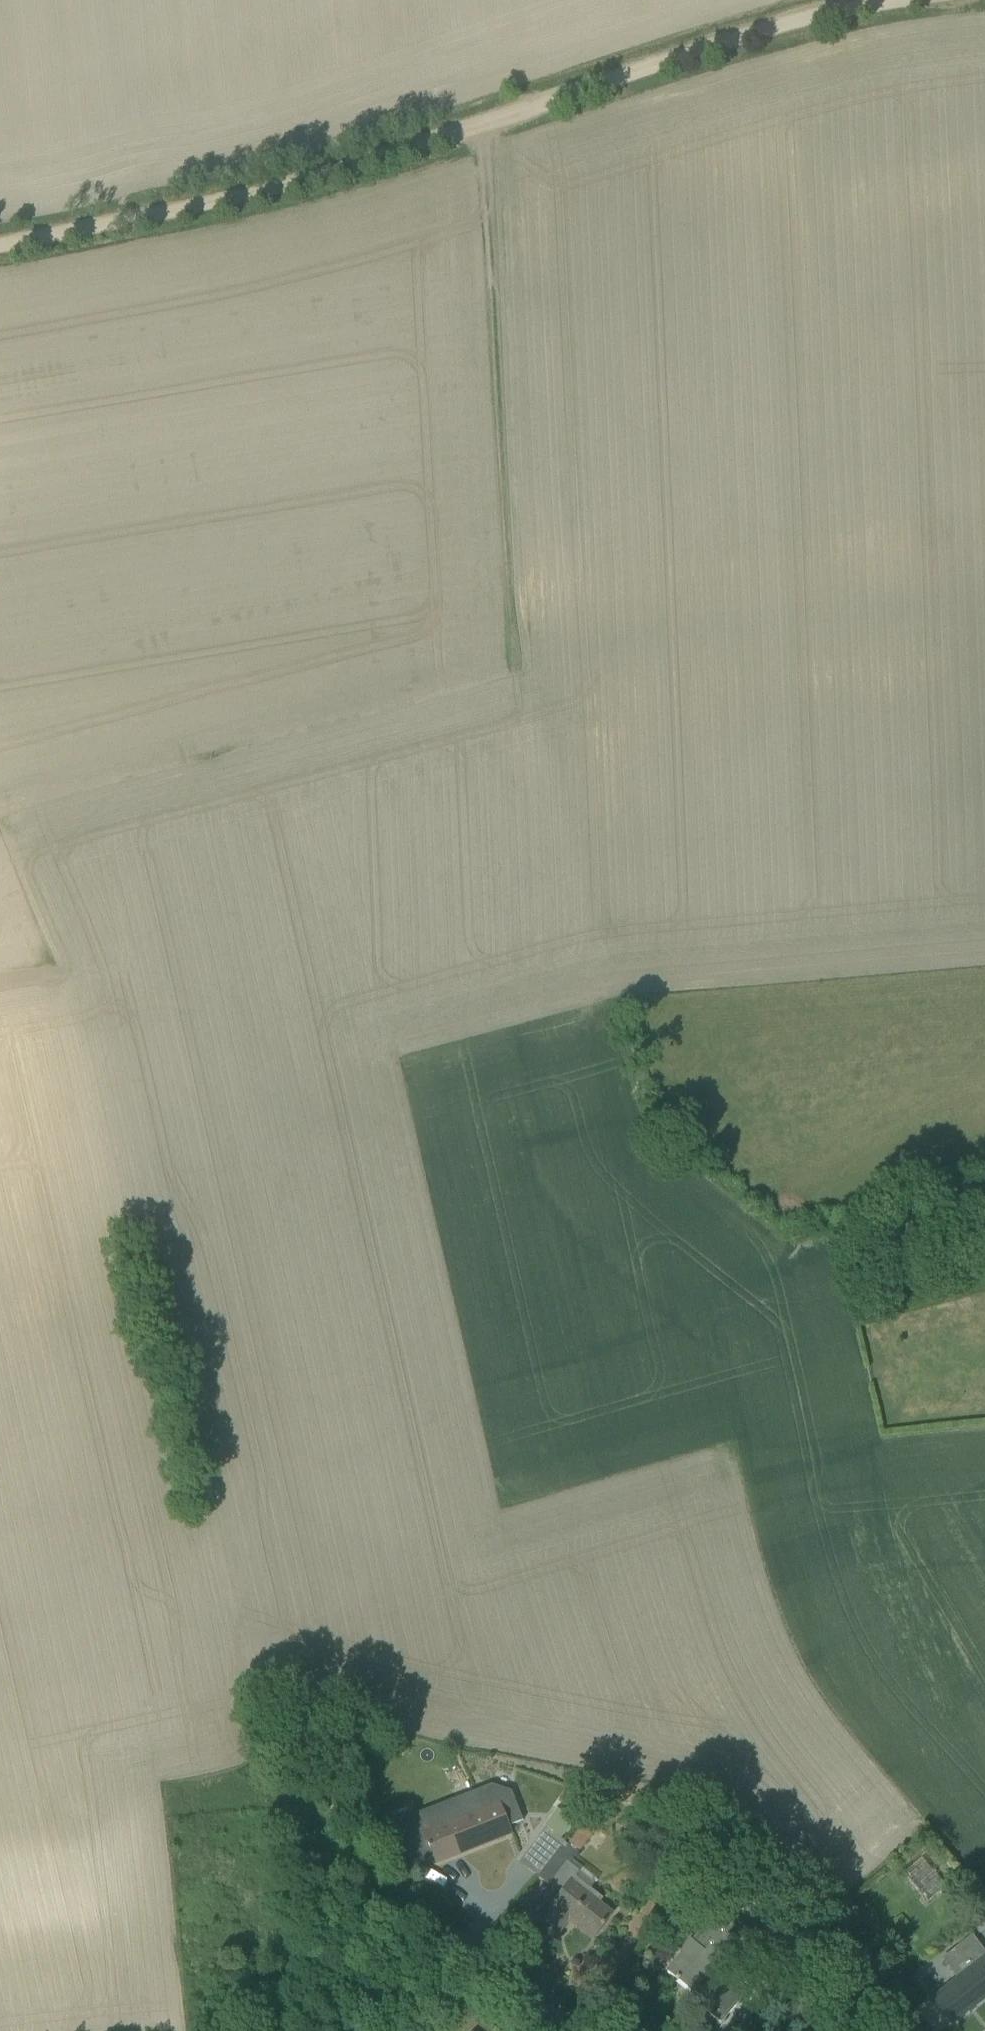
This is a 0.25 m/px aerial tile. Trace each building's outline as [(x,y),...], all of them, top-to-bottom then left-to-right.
[(479,1775),(480,1770),(473,1768),(471,1776),(467,1774),(465,1779),(462,1787),(478,1793),(480,1786),(482,1786),(485,1777),(479,1775)] [(429,1844),(428,1845),(430,1848),(430,1847),(435,1861),(492,1839),(481,1811),(470,1815),(468,1810),(440,1821),(442,1826),(437,1827),(429,1808),(411,1815),(419,1834),(424,1832),(429,1844)] [(567,1844),(541,1879),(561,1894),(551,1907),(554,1909),(545,1921),(559,1932),(571,1917),(580,1924),(577,1928),(592,1939),(604,1923),(614,1912),(601,1902),(603,1899),(591,1890),(575,1878),(583,1868),(573,1861),(598,1827),(586,1818),(567,1844)] [(545,1828),(519,1863),(541,1879),(567,1844),(545,1828)] [(726,1842),(725,1841),(719,1851),(730,1858),(738,1846),(727,1839),(726,1842)] [(694,1897),(696,1911),(710,1910),(709,1896),(694,1897)] [(724,1906),(667,1971),(668,1972),(669,1970),(676,1977),(675,1978),(678,1981),(679,1979),(692,1990),(691,1991),(692,1992),(692,1991),(703,2000),(699,2005),(721,2023),(756,1982),(734,1963),(721,1979),(710,1970),(748,1927),(724,1906)] [(917,2010),(933,2030),(935,2030),(948,2021),(950,2024),(948,2025),(949,2026),(984,1998),(984,1953),(972,1936),(944,1957),(960,1979),(931,2000),(917,2010)]
